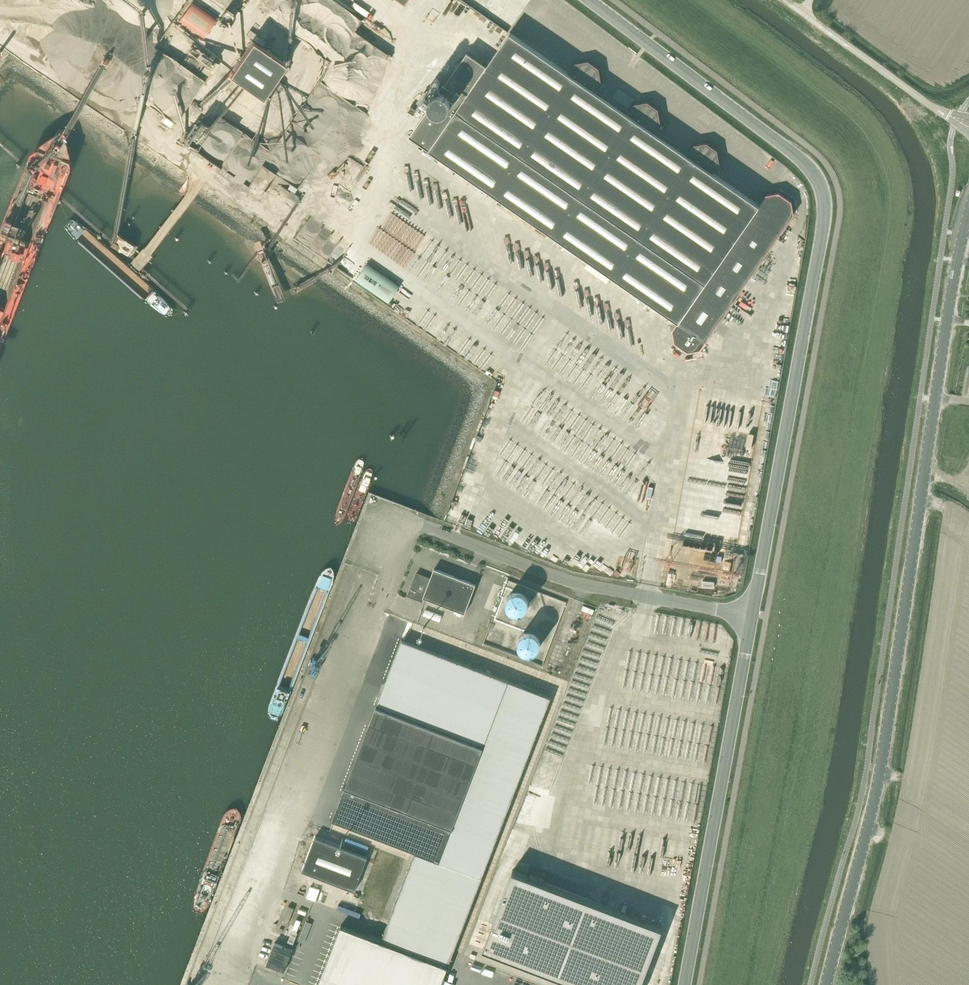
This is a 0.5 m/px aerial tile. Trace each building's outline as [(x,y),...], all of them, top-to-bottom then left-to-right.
[(220,17),(198,0),(192,0),(179,17),(205,37),(220,17)] [(436,78),(417,106),(422,109),(425,103),(443,115),(454,99),(456,100),(461,92),(466,95),(429,149),(678,322),(673,330),(675,342),(688,352),(700,349),(794,214),(792,201),(779,192),(766,195),(759,205),(712,173),(719,163),(717,150),(707,143),(694,145),(689,152),(655,128),(660,122),(658,109),(647,102),(635,104),(630,111),(596,87),(601,81),(599,68),(588,61),(576,63),(569,73),(510,32),(487,65),(467,52),(441,89),(437,86),(441,81),(436,78)] [(252,40),(229,74),(262,97),(285,63),(252,40)] [(275,188),(295,203),(296,201),(300,204),(304,200),(294,193),(297,189),(292,185),(289,190),(279,183),(275,188)] [(400,287),(367,264),(355,281),(388,304),(400,287)] [(424,598),(465,613),(476,585),(434,569),(431,578),(417,573),(408,596),(423,601),(424,598)] [(524,619),(523,648),(542,648),(543,620),(524,619)] [(509,681),(402,640),(345,788),(452,829),(509,681)] [(725,665),(719,664),(718,671),(730,672),(734,649),(727,648),(725,665)] [(478,769),(474,783),(496,790),(499,781),(486,777),(488,772),(478,769)] [(345,788),(332,821),(439,862),(452,829),(345,788)] [(315,837),(302,871),(355,891),(368,857),(315,837)] [(567,879),(569,873),(552,866),(550,871),(567,879)] [(482,954),(563,984),(642,984),(662,933),(511,875),(482,954)] [(288,906),(282,922),(288,924),(294,909),(288,906)] [(318,984),(441,984),(448,967),(341,926),(318,984)] [(274,938),(266,960),(285,967),(293,945),(274,938)] [(295,959),(293,969),(303,971),(305,962),(295,959)]
